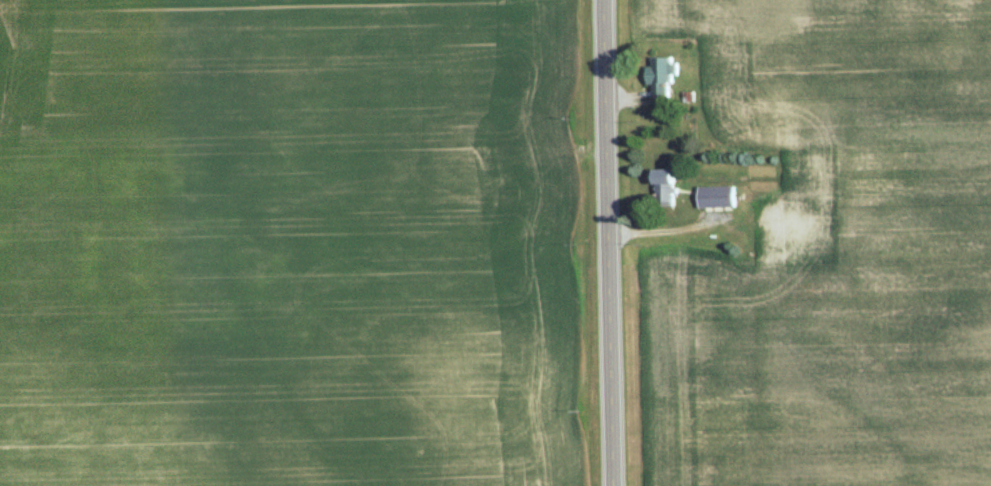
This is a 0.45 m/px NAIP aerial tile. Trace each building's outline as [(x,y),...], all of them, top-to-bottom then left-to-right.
[(672,59),(649,59),(649,85),(652,85),(652,99),(671,99),(671,86),(673,86),(673,76),(679,76),(679,64),(672,64),(672,59)] [(655,170),(655,203),(676,203),(676,184),(680,184),(680,170),(655,170)] [(698,208),(737,208),(736,187),(698,187),(698,208)]
